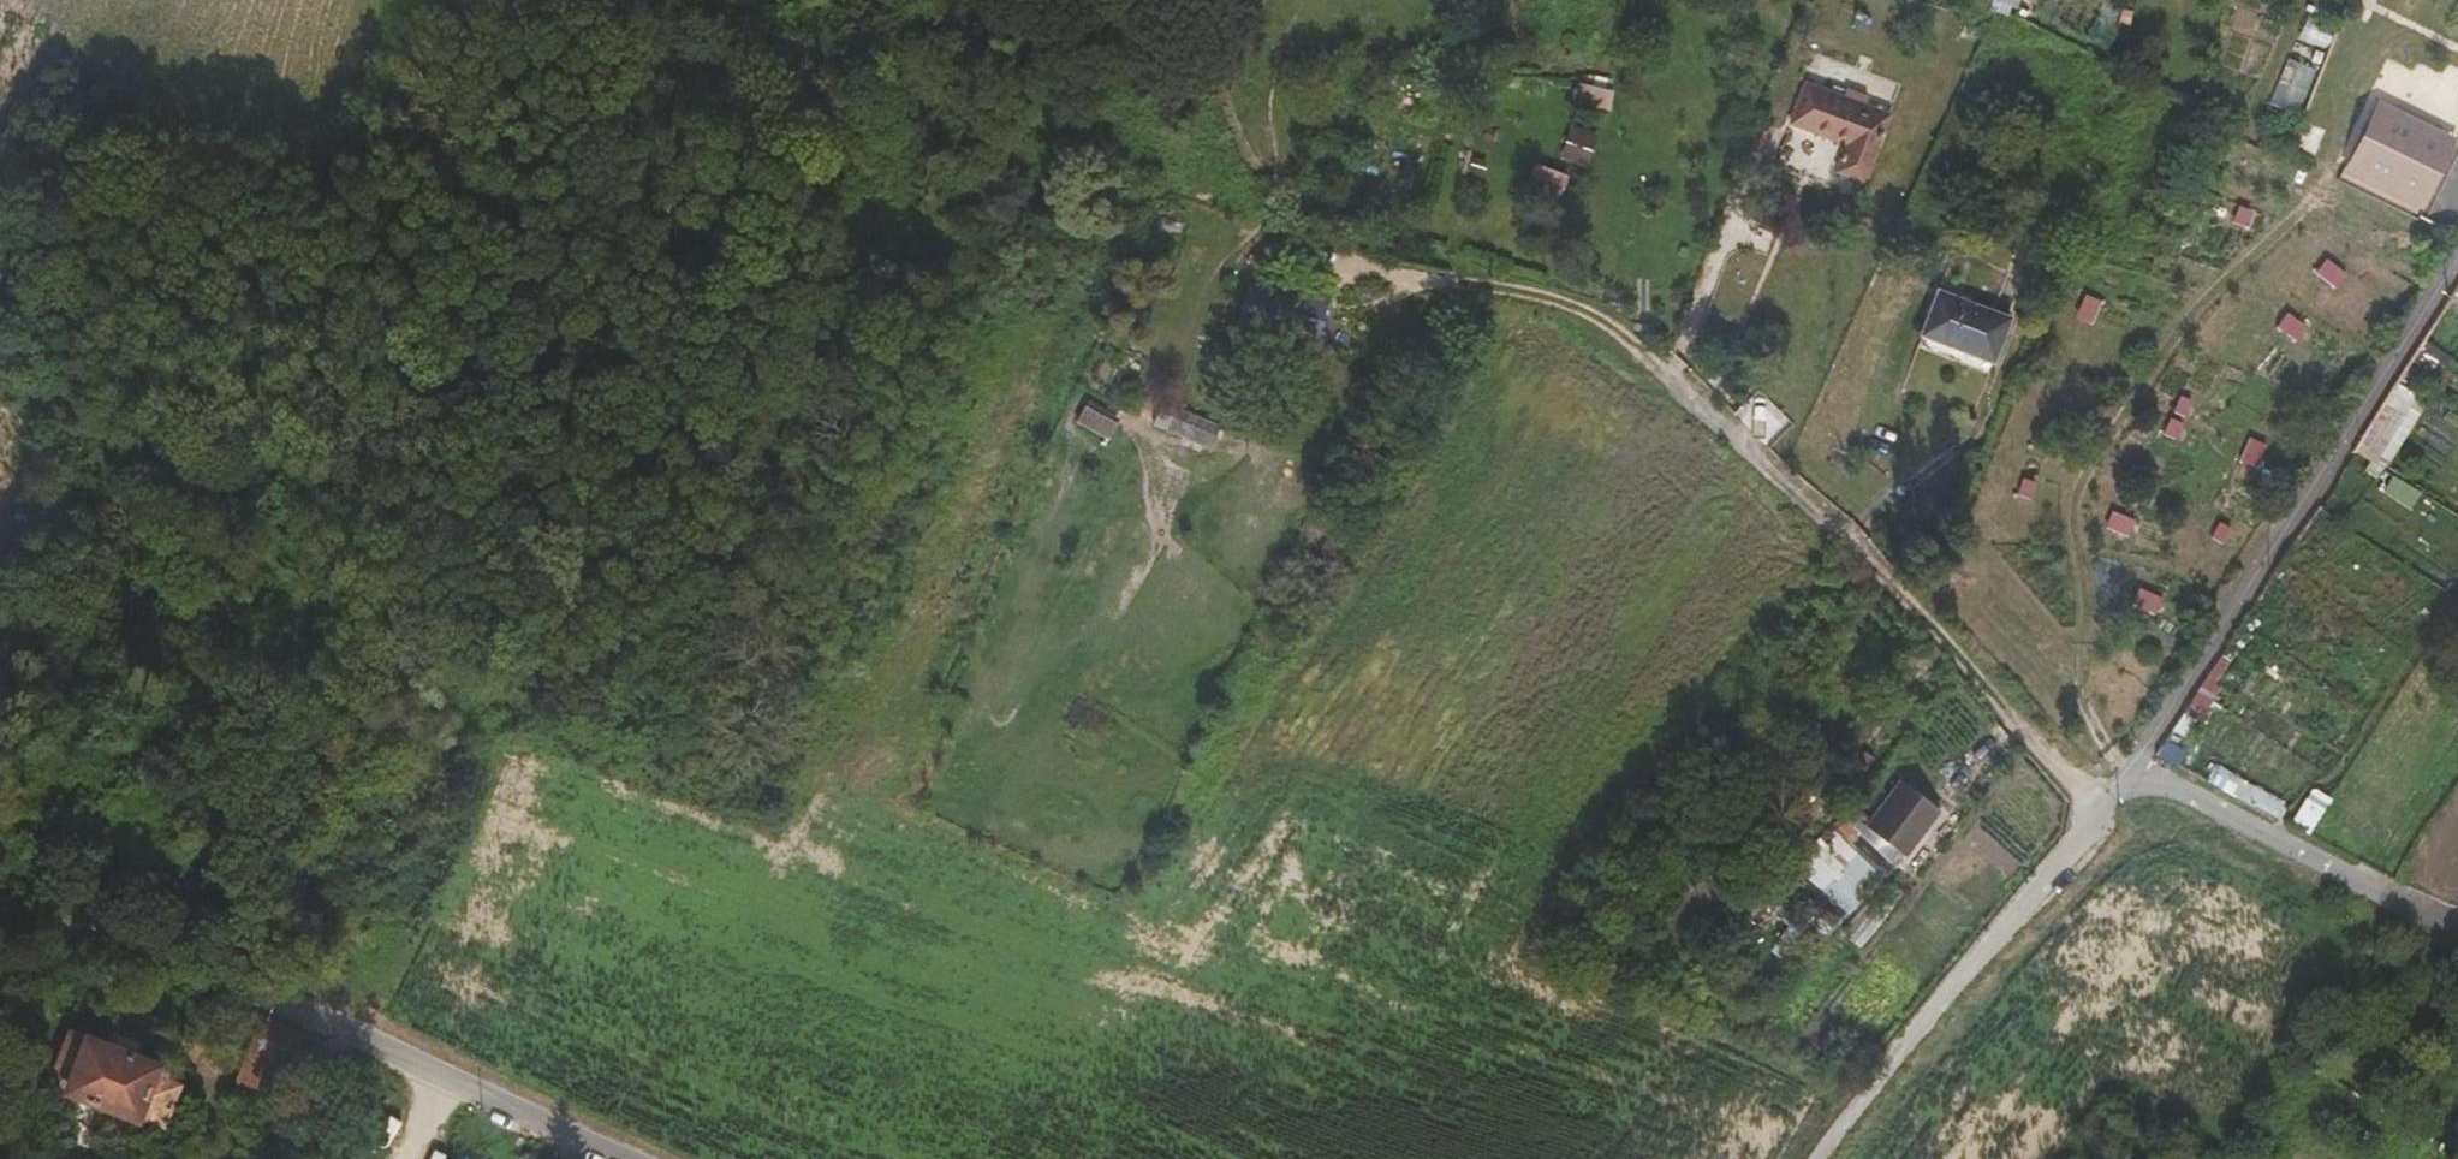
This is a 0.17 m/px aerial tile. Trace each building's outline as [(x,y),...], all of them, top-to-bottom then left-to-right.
[(1888,113),(1805,82),(1791,120),(1846,142),(1837,169),(1862,179),(1888,113)] [(2376,102),(2343,176),(2428,214),(2457,147),(2457,139),(2376,102)] [(1251,278),(1242,317),(1319,336),(1328,297),(1251,278)] [(1929,302),(1908,357),(1983,383),(2004,329),(1929,302)] [(2387,467),(2430,399),(2399,379),(2356,448),(2387,467)] [(1764,390),(1740,413),(1766,441),(1790,418),(1764,390)] [(1212,448),(1223,422),(1164,398),(1154,424),(1212,448)] [(1901,791),(1865,834),(1902,864),(1936,821),(1901,791)] [(2297,834),(2308,840),(2327,810),(2318,803),(2297,834)] [(1885,879),(1838,827),(1795,865),(1816,888),(1804,899),(1830,928),(1885,879)] [(305,1037),(263,1021),(244,1080),(274,1092),(264,1120),(275,1125),(305,1037)] [(71,1025),(50,1080),(163,1127),(184,1079),(157,1069),(159,1060),(71,1025)]
